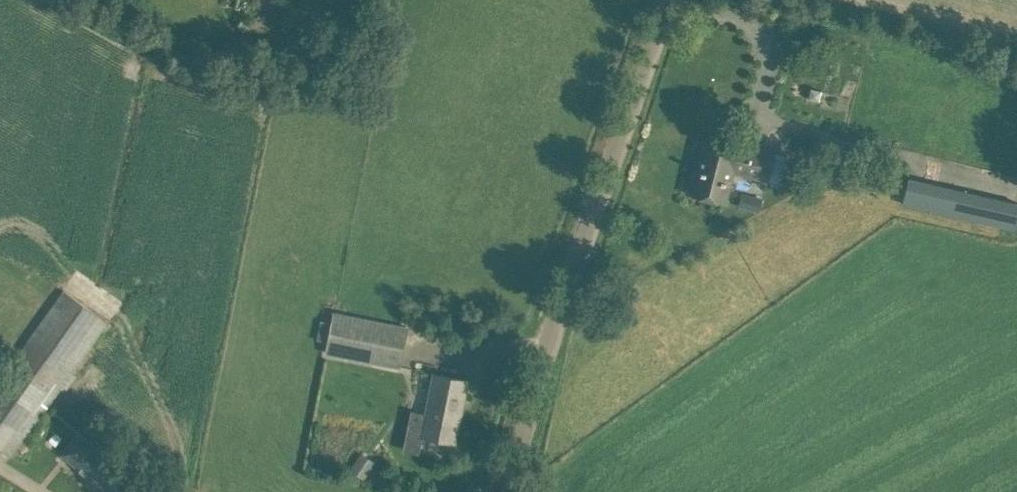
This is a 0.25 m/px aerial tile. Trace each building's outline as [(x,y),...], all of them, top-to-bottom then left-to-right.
[(819,100),(822,90),(811,87),(809,98),(819,100)] [(769,178),(775,152),(726,140),(725,145),(704,140),(697,169),(693,168),(687,192),(726,201),(734,169),(769,178)] [(943,210),(976,218),(981,193),(948,185),(943,210)] [(758,210),(763,198),(745,190),(740,203),(758,210)] [(1006,199),(1001,224),(1014,227),(1016,213),(1016,202),(1006,199)] [(12,456),(63,386),(66,388),(77,374),(73,371),(109,322),(66,291),(0,382),(0,448),(12,456)] [(326,352),(400,366),(408,326),(334,311),(326,352)] [(411,413),(407,430),(422,433),(422,435),(455,441),(455,440),(453,440),(458,413),(460,413),(467,380),(447,376),(435,373),(426,416),(411,413)] [(108,491),(132,491),(140,482),(78,431),(60,453),(108,491)] [(365,475),(373,458),(360,452),(352,469),(365,475)]
